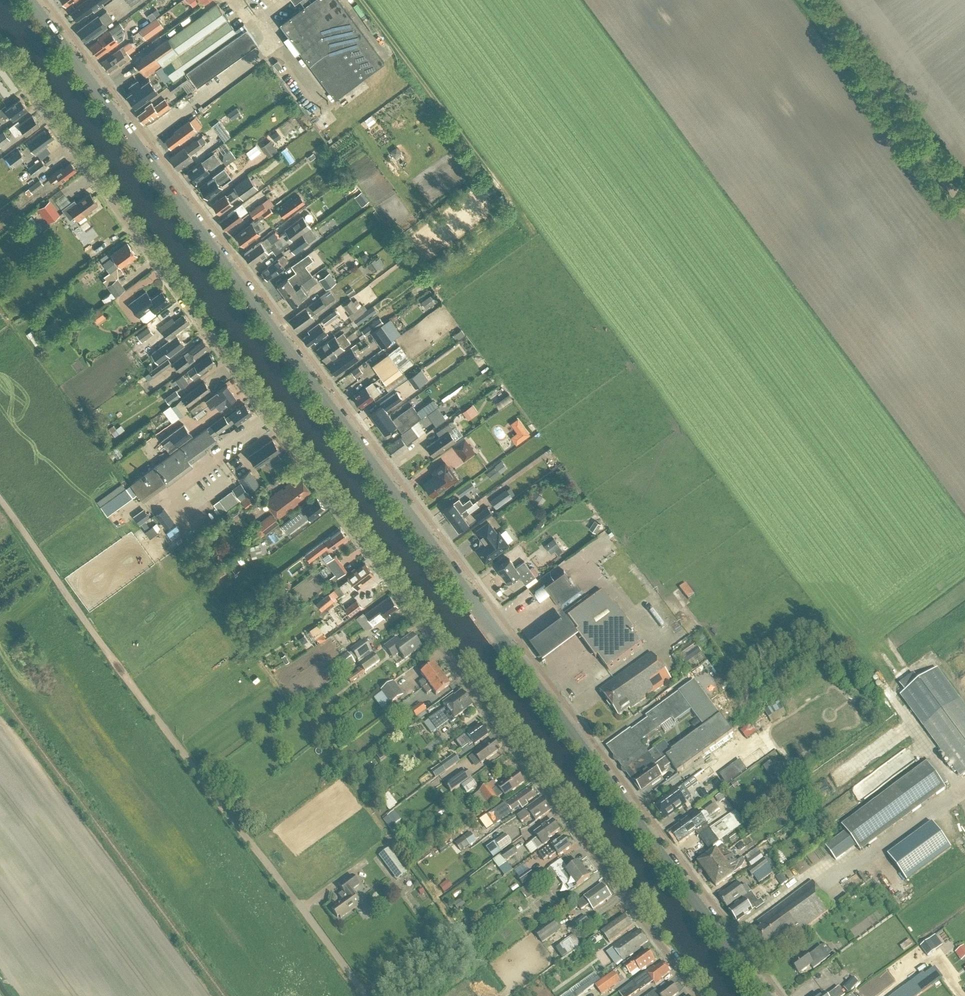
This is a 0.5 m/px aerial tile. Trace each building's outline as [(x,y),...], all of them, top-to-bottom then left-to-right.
[(72,13),(72,14),(72,16),(74,18),(75,18),(76,19),(85,13),(86,14),(93,10),(95,10),(100,6),(99,5),(106,0),(86,0),(77,7),(78,8),(72,13)] [(304,5),(280,23),(335,98),(383,62),(338,0),(301,0),(304,5)] [(186,71),(197,86),(257,42),(243,23),(235,29),(216,3),(135,62),(146,76),(162,65),(173,80),(186,71)] [(92,36),(93,37),(107,27),(105,25),(113,19),(106,9),(78,30),(85,41),(92,36)] [(163,24),(157,16),(142,27),(148,35),(163,24)] [(100,39),(90,46),(97,56),(106,49),(107,50),(122,39),(123,31),(122,29),(123,28),(119,23),(99,38),(100,39)] [(131,58),(123,47),(111,55),(112,56),(103,62),(110,71),(118,65),(119,66),(131,58)] [(284,65),(279,59),(274,62),(279,68),(284,65)] [(173,92),(189,80),(185,74),(168,86),(173,92)] [(135,106),(157,90),(149,79),(141,85),(137,80),(129,86),(133,90),(127,94),(135,106)] [(10,115),(13,119),(27,108),(20,99),(7,108),(5,105),(0,109),(0,114),(4,119),(10,115)] [(145,106),(147,108),(137,115),(143,122),(149,117),(150,119),(157,114),(158,114),(169,106),(164,100),(154,107),(151,102),(145,106)] [(226,113),(231,120),(240,114),(235,107),(226,113)] [(15,135),(24,131),(26,134),(39,124),(32,115),(21,123),(18,120),(9,127),(15,135)] [(283,133),(299,124),(294,115),(278,123),(283,133)] [(175,133),(165,140),(167,141),(166,143),(168,145),(169,145),(171,147),(179,141),(180,142),(186,137),(196,130),(194,127),(189,120),(174,131),(175,133)] [(208,131),(211,135),(224,126),(220,121),(208,131)] [(27,143),(35,154),(49,144),(47,142),(54,137),(47,128),(27,143)] [(222,139),(228,134),(224,129),(218,133),(222,139)] [(10,139),(4,131),(0,133),(0,146),(0,147),(10,139)] [(275,141),(281,137),(277,131),(271,135),(275,141)] [(197,139),(185,148),(185,147),(170,158),(178,169),(184,165),(185,165),(193,159),(190,155),(202,146),(197,139)] [(277,150),(270,140),(261,146),(268,157),(277,150)] [(321,164),(333,157),(324,142),(312,149),(321,164)] [(281,151),(290,165),(296,161),(286,147),(281,151)] [(19,149),(6,158),(12,166),(25,157),(19,149)] [(226,164),(235,157),(230,150),(220,157),(226,164)] [(207,172),(209,171),(206,168),(208,166),(211,167),(220,160),(213,151),(201,161),(200,160),(187,170),(190,174),(189,175),(192,178),(193,178),(196,181),(203,176),(204,176),(207,174),(207,172)] [(34,176),(46,166),(40,159),(28,168),(34,176)] [(53,183),(59,179),(61,182),(68,177),(67,176),(76,169),(71,163),(64,168),(63,166),(48,177),(53,183)] [(199,186),(207,197),(222,187),(221,186),(232,178),(224,167),(212,175),(213,177),(199,186)] [(235,189),(226,195),(225,194),(212,204),(219,213),(232,203),(230,200),(239,194),(243,199),(258,188),(248,176),(233,187),(235,189)] [(32,193),(44,184),(39,179),(28,187),(32,193)] [(365,195),(362,191),(355,196),(358,200),(365,195)] [(89,209),(97,203),(90,193),(77,202),(74,199),(62,208),(69,219),(74,215),(78,220),(90,210),(89,209)] [(262,202),(267,209),(270,207),(274,204),(269,197),(262,202)] [(279,210),(284,217),(302,204),(297,197),(279,210)] [(60,214),(50,200),(37,209),(48,224),(60,214)] [(249,212),(254,218),(267,209),(262,202),(249,212)] [(242,219),(240,216),(247,211),(242,203),(235,209),(228,214),(229,215),(220,221),(226,229),(236,221),(237,223),(242,219)] [(257,235),(259,233),(257,231),(265,226),(260,219),(265,216),(273,211),(270,207),(267,209),(254,218),(250,221),(251,222),(236,233),(239,239),(238,240),(241,244),(242,243),(244,245),(254,237),(255,238),(257,236),(257,235)] [(32,215),(25,220),(36,234),(42,229),(41,228),(43,226),(39,221),(37,223),(32,215)] [(311,228),(302,216),(284,229),(286,231),(279,236),(275,231),(244,254),(251,264),(259,258),(261,258),(268,252),(267,250),(270,247),(275,254),(288,245),(302,234),(311,228)] [(302,234),(288,245),(294,253),(308,243),(302,234)] [(481,245),(486,241),(481,234),(475,238),(481,245)] [(111,271),(119,265),(121,267),(136,255),(127,242),(111,254),(113,256),(103,263),(109,271),(109,272),(111,271)] [(292,284),(309,271),(304,266),(305,265),(313,259),(308,253),(300,259),(291,265),(296,271),(287,277),(292,284)] [(288,261),(283,254),(267,266),(268,267),(262,271),(267,279),(277,271),(278,273),(284,268),(282,265),(288,261)] [(374,258),(366,264),(372,272),(380,266),(374,258)] [(109,272),(109,271),(104,275),(106,278),(103,280),(115,296),(125,289),(117,277),(117,278),(111,271),(109,272)] [(277,285),(284,295),(312,275),(309,271),(292,284),(287,277),(277,285)] [(319,279),(326,289),(336,282),(329,272),(319,279)] [(317,281),(312,275),(284,295),(292,305),(309,293),(305,289),(317,281)] [(347,292),(350,296),(356,292),(353,288),(347,292)] [(146,291),(129,304),(139,316),(142,320),(146,321),(156,314),(154,311),(169,301),(162,291),(151,298),(146,291)] [(426,308),(435,302),(430,295),(421,301),(426,308)] [(315,312),(325,305),(320,297),(296,315),(297,317),(291,322),(296,329),(299,327),(300,329),(313,319),(311,315),(315,312)] [(352,299),(343,305),(349,314),(359,307),(363,312),(367,309),(363,304),(361,305),(357,299),(353,301),(352,299)] [(97,323),(105,316),(99,307),(90,314),(97,323)] [(335,309),(322,319),(325,324),(338,314),(335,309)] [(368,309),(353,319),(357,324),(372,314),(368,309)] [(175,320),(173,317),(159,327),(168,338),(189,322),(183,314),(175,320)] [(379,317),(361,330),(365,336),(383,322),(379,317)] [(371,332),(381,347),(392,340),(392,339),(400,333),(390,318),(371,332)] [(327,334),(324,329),(325,328),(324,326),(322,327),(319,323),(308,331),(309,333),(303,338),(308,345),(314,341),(315,343),(327,334)] [(142,341),(153,333),(148,325),(136,334),(142,341)] [(33,330),(27,334),(35,344),(41,340),(33,330)] [(322,355),(346,337),(342,332),(336,337),(334,335),(317,349),(322,355)] [(326,361),(344,348),(343,347),(350,342),(346,337),(322,355),(326,361)] [(188,350),(173,361),(180,371),(209,348),(202,339),(194,345),(193,344),(187,349),(188,350)] [(417,347),(422,353),(427,349),(421,341),(414,346),(416,349),(417,347)] [(357,347),(355,344),(328,363),(335,374),(358,358),(352,350),(357,347)] [(158,363),(169,354),(162,345),(151,353),(158,363)] [(399,345),(372,365),(386,383),(386,382),(402,371),(412,363),(399,345)] [(414,359),(419,356),(413,348),(408,351),(414,359)] [(209,355),(188,371),(194,380),(208,369),(207,367),(215,362),(209,355)] [(167,358),(149,371),(153,376),(171,363),(167,358)] [(408,378),(415,387),(428,377),(421,368),(408,378)] [(407,377),(402,371),(386,382),(388,384),(385,386),(388,391),(407,377)] [(492,388),(498,384),(489,372),(484,376),(492,388)] [(175,379),(181,388),(189,382),(183,374),(175,379)] [(186,403),(188,405),(210,389),(204,381),(192,390),(182,397),(182,398),(180,399),(171,406),(170,404),(162,410),(172,422),(179,417),(188,410),(184,405),(186,403)] [(360,406),(373,397),(373,396),(379,391),(372,382),(366,387),(365,386),(358,392),(359,393),(353,397),(360,406)] [(220,408),(236,396),(227,384),(206,399),(211,407),(216,403),(220,408)] [(169,404),(180,396),(176,389),(165,397),(169,404)] [(381,405),(370,413),(378,424),(390,415),(386,410),(402,398),(397,391),(380,403),(381,405)] [(237,423),(252,413),(245,403),(230,414),(225,417),(224,415),(212,424),(218,432),(235,420),(237,423)] [(393,419),(390,415),(378,424),(384,432),(395,424),(401,432),(422,417),(412,404),(393,419)] [(472,404),(462,411),(468,419),(478,412),(472,404)] [(436,425),(446,418),(442,413),(432,421),(436,425)] [(519,417),(512,422),(518,431),(512,436),(517,442),(530,433),(519,417)] [(388,447),(394,455),(407,445),(407,444),(419,435),(425,431),(418,421),(412,426),(401,433),(403,435),(388,447)] [(184,423),(161,439),(170,451),(192,435),(184,423)] [(452,428),(448,423),(436,432),(440,437),(426,446),(433,455),(455,440),(454,439),(462,434),(456,425),(452,428)] [(213,436),(218,432),(212,424),(207,428),(207,427),(131,483),(143,500),(166,483),(167,484),(193,465),(191,463),(218,442),(220,440),(221,438),(218,434),(216,434),(214,436),(213,436)] [(114,436),(119,433),(113,425),(109,428),(114,436)] [(475,452),(465,438),(454,446),(464,460),(475,452)] [(257,467),(280,451),(272,439),(249,455),(257,467)] [(248,469),(244,462),(247,461),(240,450),(225,460),(236,477),(248,469)] [(500,472),(507,467),(501,460),(494,465),(494,466),(500,472)] [(457,478),(452,471),(445,462),(433,471),(435,475),(423,483),(427,488),(427,491),(429,494),(432,495),(433,496),(453,481),(457,478)] [(491,479),(500,472),(494,466),(486,473),(491,479)] [(239,478),(249,490),(259,483),(250,470),(239,478)] [(283,489),(282,488),(266,499),(279,516),(288,510),(286,508),(290,505),(292,507),(298,503),(296,501),(310,491),(301,479),(297,481),(296,479),(292,482),(291,481),(285,485),(286,487),(283,489)] [(460,496),(474,485),(471,480),(456,490),(460,496)] [(241,482),(232,489),(240,499),(249,493),(241,482)] [(497,495),(503,503),(512,496),(511,496),(514,493),(510,487),(507,490),(506,488),(497,495)] [(107,516),(133,497),(126,488),(100,506),(107,516)] [(537,502),(542,496),(535,490),(530,496),(537,502)] [(316,513),(324,507),(316,497),(294,514),(281,524),(287,533),(307,517),(310,520),(317,515),(316,513)] [(462,503),(458,498),(443,509),(450,520),(473,503),(469,498),(462,503)] [(475,501),(473,503),(450,520),(458,530),(468,522),(464,516),(468,512),(469,513),(479,505),(475,501)] [(475,515),(480,523),(493,513),(487,506),(475,515)] [(164,508),(155,514),(165,528),(173,522),(164,508)] [(150,517),(144,510),(135,517),(140,524),(150,517)] [(271,513),(258,522),(266,533),(279,523),(271,513)] [(595,532),(600,524),(594,520),(589,528),(589,529),(594,532),(595,532)] [(481,545),(476,549),(485,561),(507,544),(498,533),(496,534),(488,523),(476,531),(482,540),(481,545)] [(145,531),(149,538),(157,532),(153,525),(145,531)] [(331,549),(336,545),(335,544),(345,537),(341,530),(331,537),(330,536),(305,554),(309,560),(329,546),(331,549)] [(554,550),(560,546),(554,538),(544,544),(550,553),(554,550)] [(259,544),(249,546),(250,552),(260,550),(259,544)] [(557,554),(563,550),(560,546),(554,550),(557,554)] [(347,570),(336,555),(326,562),(335,574),(327,580),(330,583),(347,570)] [(523,560),(515,566),(509,558),(497,567),(507,582),(517,574),(525,584),(535,576),(529,568),(523,560)] [(329,593),(314,605),(319,612),(338,597),(345,592),(345,593),(355,586),(357,588),(368,579),(367,578),(373,574),(365,563),(348,576),(349,578),(340,585),(339,584),(333,588),(334,589),(329,593)] [(532,566),(529,568),(535,576),(538,573),(532,566)] [(564,570),(544,584),(550,593),(553,596),(572,582),(564,570)] [(688,600),(695,594),(685,583),(678,588),(688,600)] [(613,607),(601,591),(590,600),(589,598),(564,616),(596,659),(598,657),(609,673),(643,648),(632,632),(634,631),(615,605),(613,607)] [(389,595),(365,613),(370,621),(373,625),(384,617),(385,618),(390,615),(388,612),(397,606),(389,595)] [(356,599),(345,608),(350,615),(362,606),(356,599)] [(317,623),(304,630),(312,645),(325,638),(317,623)] [(346,631),(353,626),(350,623),(343,628),(346,631)] [(421,649),(412,636),(400,645),(395,639),(384,648),(393,659),(399,654),(404,661),(421,649)] [(364,641),(350,651),(358,662),(372,652),(364,641)] [(702,654),(698,648),(697,648),(681,660),(685,666),(702,654)] [(346,653),(331,663),(339,674),(354,664),(346,653)] [(351,684),(380,663),(373,654),(358,665),(360,668),(357,670),(359,673),(348,681),(351,684)] [(629,709),(630,711),(671,681),(652,654),(600,691),(619,717),(629,709)] [(424,680),(418,684),(422,690),(441,676),(433,666),(420,675),(424,680)] [(961,778),(964,775),(964,709),(937,670),(901,696),(961,778)] [(449,687),(441,676),(422,690),(427,696),(432,691),(436,697),(449,687)] [(403,696),(393,682),(380,692),(390,706),(403,696)] [(721,717),(720,717),(695,682),(646,717),(648,720),(612,745),(621,757),(618,760),(642,793),(662,778),(661,777),(667,773),(665,770),(671,765),(678,774),(733,734),(721,717)] [(456,721),(454,720),(472,707),(461,692),(454,698),(453,697),(442,705),(445,708),(428,720),(436,731),(448,723),(450,725),(456,721)] [(421,704),(411,712),(411,713),(408,715),(407,713),(400,718),(407,727),(413,722),(413,721),(416,719),(426,712),(421,704)] [(768,720),(784,712),(780,705),(764,713),(768,720)] [(747,740),(757,733),(751,725),(741,732),(747,740)] [(462,751),(472,744),(475,747),(489,737),(481,727),(468,737),(467,735),(456,743),(462,751)] [(494,742),(475,756),(482,765),(500,751),(494,742)] [(437,779),(460,763),(455,755),(432,772),(437,779)] [(799,772),(807,767),(801,758),(793,763),(799,772)] [(718,773),(724,783),(746,772),(740,761),(718,773)] [(775,782),(783,776),(773,761),(765,767),(775,782)] [(920,770),(938,795),(946,789),(928,764),(920,770)] [(705,767),(695,774),(696,776),(701,783),(710,776),(711,776),(705,767)] [(446,787),(451,794),(472,778),(467,772),(446,787)] [(499,801),(504,797),(506,798),(525,784),(517,774),(498,788),(498,789),(493,793),(489,786),(474,797),(486,813),(500,802),(499,801)] [(472,780),(462,787),(467,794),(477,787),(472,780)] [(913,813),(921,807),(903,782),(895,788),(913,813)] [(686,804),(685,803),(686,802),(692,798),(685,788),(684,786),(676,792),(675,790),(654,806),(664,820),(678,810),(680,810),(682,808),(682,806),(686,804)] [(506,805),(512,813),(520,807),(523,810),(529,806),(527,804),(536,797),(530,788),(506,805)] [(551,812),(542,799),(517,817),(522,824),(532,816),(537,822),(551,812)] [(387,800),(382,804),(387,810),(392,807),(387,800)] [(438,821),(446,814),(443,810),(434,816),(438,821)] [(687,821),(670,833),(679,845),(695,833),(709,851),(720,843),(710,830),(706,825),(711,822),(711,817),(708,814),(704,813),(700,816),(697,811),(686,819),(687,821)] [(710,830),(720,843),(744,825),(735,812),(710,830)] [(805,823),(811,819),(807,812),(800,817),(805,823)] [(400,821),(393,813),(387,818),(394,826),(400,821)] [(877,839),(859,815),(842,827),(857,848),(860,852),(877,839)] [(538,851),(550,842),(548,840),(560,831),(553,822),(535,836),(537,839),(532,843),(538,851)] [(932,823),(888,856),(907,882),(951,850),(932,823)] [(512,843),(506,835),(494,844),(501,852),(512,843)] [(729,840),(732,844),(738,840),(735,835),(729,840)] [(472,849),(464,838),(456,844),(463,855),(472,849)] [(550,860),(557,855),(559,857),(571,848),(564,839),(553,848),(552,846),(540,855),(545,862),(549,858),(550,860)] [(501,856),(493,862),(500,870),(507,864),(506,863),(518,854),(513,847),(501,856)] [(720,857),(727,852),(723,847),(717,851),(699,864),(704,871),(721,859),(720,857)] [(407,873),(389,850),(379,857),(396,881),(407,873)] [(721,859),(704,871),(707,876),(706,877),(709,882),(711,880),(711,881),(729,868),(729,869),(736,864),(731,857),(727,852),(720,857),(721,859)] [(759,853),(747,862),(752,869),(764,860),(759,853)] [(729,868),(711,881),(716,888),(740,870),(742,869),(746,863),(743,859),(741,861),(736,864),(729,869),(729,868)] [(764,860),(752,869),(748,872),(753,879),(755,878),(759,884),(774,874),(764,860)] [(558,878),(565,887),(570,884),(575,891),(590,879),(579,863),(568,871),(561,862),(545,873),(552,882),(558,878)] [(517,877),(527,870),(523,864),(513,871),(517,877)] [(519,880),(523,886),(535,877),(531,871),(519,880)] [(782,875),(776,879),(782,887),(788,883),(782,875)] [(332,911),(337,919),(339,917),(341,919),(362,904),(352,891),(359,886),(352,877),(338,887),(343,894),(341,895),(341,899),(342,901),(340,902),(341,904),(332,911)] [(442,893),(451,887),(447,880),(438,886),(442,893)] [(788,942),(832,909),(813,883),(757,923),(762,929),(754,935),(765,950),(776,943),(777,945),(786,939),(788,942)] [(742,899),(743,900),(752,893),(746,886),(742,889),(738,884),(719,898),(727,910),(742,899)] [(525,899),(533,893),(527,885),(519,890),(525,899)] [(612,898),(602,886),(576,905),(582,912),(590,906),(594,911),(612,898)] [(459,890),(452,895),(455,899),(461,894),(459,890)] [(848,897),(851,901),(857,896),(855,892),(848,897)] [(758,903),(752,893),(743,900),(744,901),(729,912),(733,918),(733,920),(735,922),(736,922),(737,923),(755,910),(756,911),(765,905),(761,901),(758,903)] [(457,911),(465,906),(460,900),(453,905),(457,911)] [(574,937),(575,937),(581,932),(579,929),(589,922),(585,917),(575,924),(569,929),(573,936),(574,937)] [(602,933),(610,944),(633,927),(625,917),(602,933)] [(553,919),(534,932),(543,944),(561,931),(553,919)] [(618,955),(623,963),(641,950),(640,949),(649,942),(641,931),(633,937),(632,935),(613,949),(614,951),(612,952),(616,957),(618,955)] [(581,946),(575,937),(574,937),(573,936),(561,945),(561,946),(556,950),(563,959),(581,946)] [(941,947),(934,938),(920,948),(928,958),(941,947)] [(910,940),(901,947),(904,952),(913,945),(910,940)] [(964,946),(956,953),(958,957),(961,955),(963,958),(964,957),(964,948),(964,946)] [(822,947),(808,957),(805,954),(791,964),(799,975),(811,966),(814,970),(831,958),(822,947)] [(902,962),(906,968),(924,955),(920,948),(902,962)] [(655,962),(647,952),(634,962),(632,959),(623,966),(630,976),(639,970),(641,972),(655,962)] [(654,967),(634,982),(629,986),(635,994),(640,991),(641,992),(654,982),(656,986),(664,980),(662,978),(671,972),(664,963),(656,969),(654,967)] [(943,980),(935,969),(925,976),(923,974),(893,995),(921,995),(943,980)] [(602,995),(621,982),(614,973),(595,986),(602,995)] [(854,989),(848,983),(843,989),(849,994),(854,989)] [(679,995),(671,985),(658,994),(656,991),(649,995),(677,995),(679,995)]
